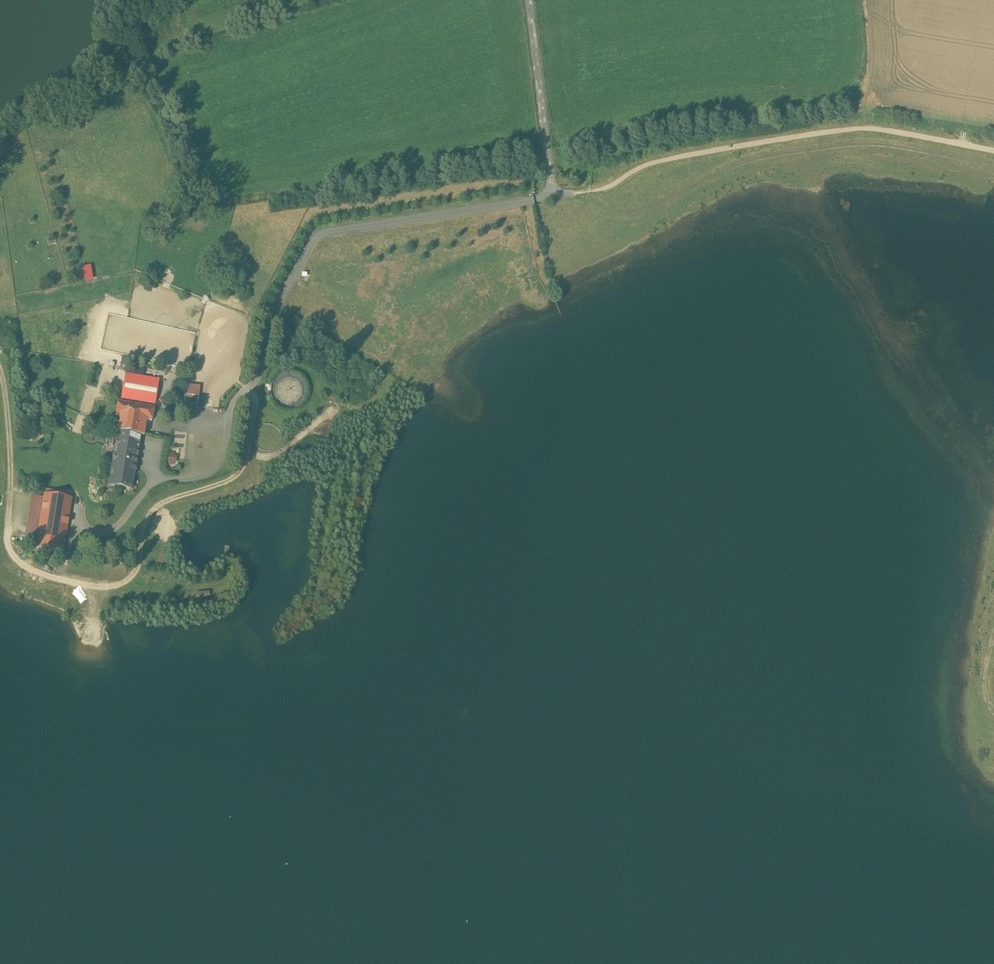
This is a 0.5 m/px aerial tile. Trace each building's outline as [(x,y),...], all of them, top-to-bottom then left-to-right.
[(92,264),(82,266),(84,281),(94,279),(92,264)] [(122,398),(156,404),(160,378),(126,373),(122,398)] [(200,386),(184,385),(183,395),(199,396),(200,386)] [(154,408),(118,403),(116,415),(120,416),(118,432),(141,435),(144,436),(144,434),(145,434),(146,423),(151,424),(152,417),(154,408)] [(141,435),(118,432),(109,486),(132,490),(141,435)] [(176,468),(177,458),(168,457),(168,468),(176,468)] [(72,498),(44,493),(35,548),(63,552),(72,498)]
